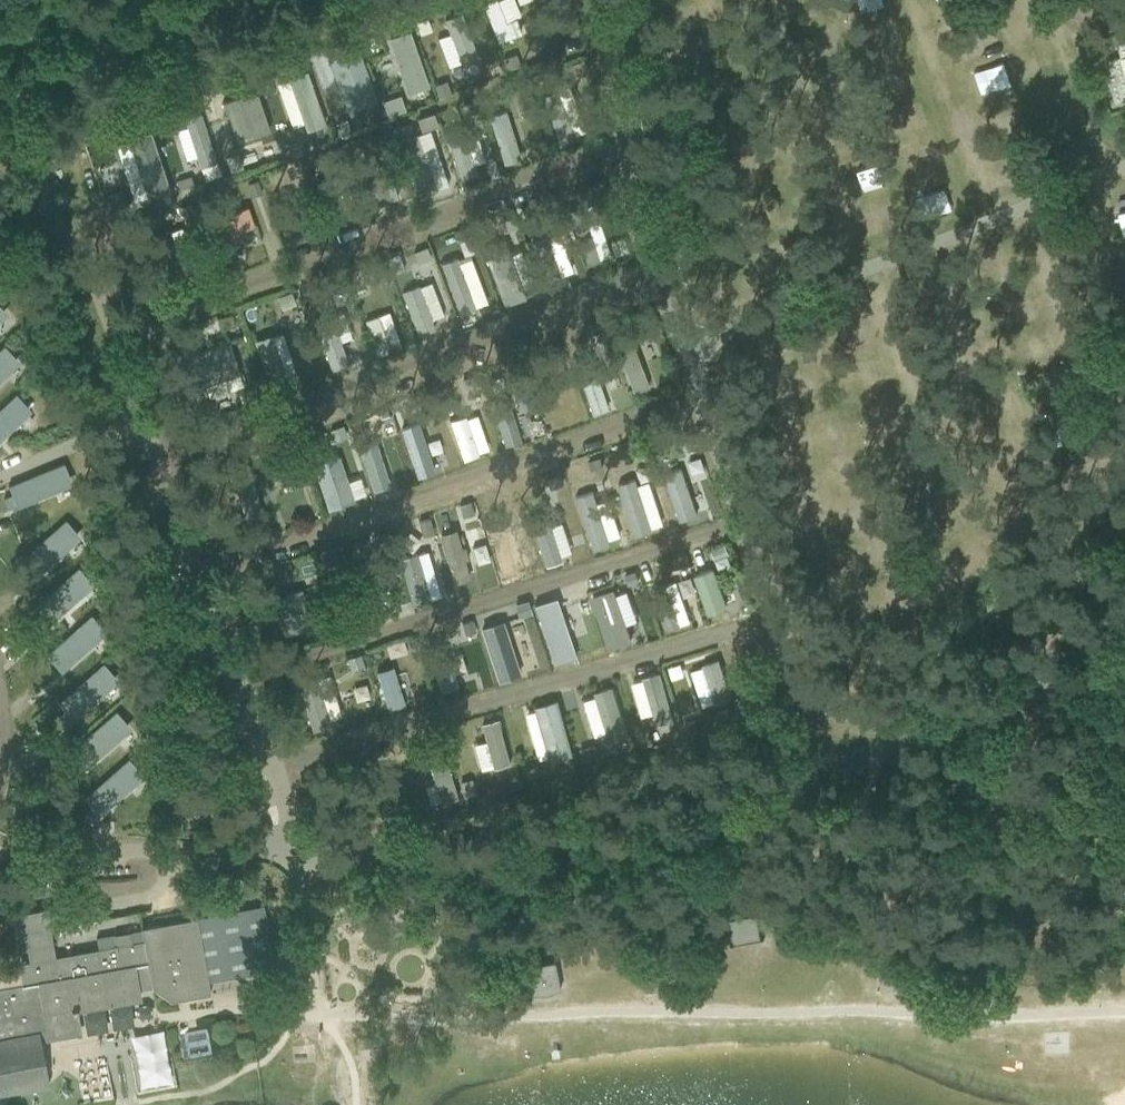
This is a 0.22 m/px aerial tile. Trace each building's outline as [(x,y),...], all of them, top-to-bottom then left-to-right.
[(516,18),(506,21),(497,0),(490,0),(482,3),(498,42),(522,33),(516,18)] [(449,34),(438,38),(449,67),(461,62),(461,63),(478,57),(461,13),(444,20),(449,34)] [(987,24),(958,34),(965,56),(995,46),(987,24)] [(429,86),(409,31),(388,38),(407,93),(429,86)] [(1117,44),(1121,56),(1104,61),(1116,103),(1124,100),(1124,42),(1117,44)] [(378,99),(358,48),(327,60),(347,112),(378,99)] [(515,54),(502,59),(506,69),(519,65),(515,54)] [(583,60),(571,64),(576,77),(588,73),(583,60)] [(326,124),(307,71),(287,78),(288,80),(304,123),(306,131),(326,124)] [(447,81),(434,86),(438,97),(451,92),(447,81)] [(523,87),(510,91),(515,105),(527,101),(523,87)] [(576,134),(560,88),(542,95),(558,142),(576,136),(576,134)] [(269,130),(257,94),(242,99),(241,96),(222,102),(225,111),(226,110),(236,139),(252,134),(253,136),(269,130)] [(400,95),(383,101),(388,116),(405,110),(400,95)] [(476,99),(465,104),(469,115),(480,110),(476,99)] [(519,156),(504,112),(489,117),(503,161),(519,156)] [(187,127),(177,131),(186,160),(197,157),(200,167),(216,162),(201,113),(184,119),(187,127)] [(433,113),(417,118),(421,131),(438,125),(433,113)] [(347,119),(336,123),(341,137),(352,133),(347,119)] [(416,133),(398,140),(417,196),(437,189),(437,188),(448,185),(430,130),(416,134),(416,133)] [(129,142),(116,146),(134,201),(147,196),(148,199),(170,192),(150,132),(128,139),(129,142)] [(385,133),(374,136),(377,150),(389,147),(385,133)] [(464,135),(448,140),(461,180),(477,174),(474,164),(485,161),(477,135),(466,139),(464,135)] [(302,138),(286,144),(291,159),(307,153),(302,138)] [(238,153),(226,157),(230,171),(243,168),(238,153)] [(296,163),(288,166),(292,180),(301,177),(296,163)] [(398,198),(387,167),(360,176),(371,208),(398,198)] [(190,176),(177,181),(182,196),(195,191),(190,176)] [(257,180),(247,184),(251,197),(262,193),(257,180)] [(344,217),(332,180),(316,185),(330,228),(346,223),(344,217)] [(122,189),(108,194),(114,210),(128,205),(122,189)] [(952,196),(914,205),(918,222),(956,214),(952,196)] [(190,203),(177,207),(180,217),(193,212),(190,203)] [(237,232),(255,226),(248,206),(213,218),(223,244),(239,238),(237,232)] [(1096,213),(1106,239),(1124,232),(1124,229),(1117,206),(1096,213)] [(600,259),(582,208),(582,207),(568,211),(587,264),(600,259)] [(512,212),(498,217),(504,232),(517,227),(512,212)] [(469,226),(455,231),(458,241),(472,237),(469,226)] [(561,275),(547,236),(531,242),(545,283),(562,277),(561,275)] [(522,288),(510,255),(503,237),(482,245),(504,305),(525,297),(522,288)] [(427,247),(414,252),(418,263),(431,259),(427,247)] [(687,262),(700,299),(737,286),(724,249),(687,262)] [(475,307),(459,263),(457,258),(441,264),(459,314),(476,308),(475,307)] [(378,262),(360,267),(364,281),(383,276),(378,262)] [(340,276),(326,281),(330,292),(344,287),(340,276)] [(432,319),(419,287),(418,285),(402,292),(418,335),(435,329),(432,319)] [(294,292),(277,297),(281,310),(298,304),(294,292)] [(232,315),(219,318),(221,328),(234,325),(232,315)] [(390,350),(378,316),(365,320),(378,356),(391,352),(390,350)] [(650,316),(638,320),(642,332),(654,329),(650,316)] [(340,341),(332,317),(316,322),(332,370),(348,364),(340,341)] [(349,363),(361,359),(349,323),(337,326),(349,363)] [(603,331),(594,334),(596,342),(606,338),(603,331)] [(288,382),(273,337),(272,335),(254,341),(271,391),(289,385),(288,382)] [(240,374),(230,342),(193,354),(204,386),(205,386),(239,374),(240,374)] [(0,349),(0,381),(20,362),(4,345),(0,349)] [(652,387),(637,345),(619,351),(634,393),(652,387)] [(590,357),(575,362),(592,414),(607,409),(590,357)] [(525,374),(515,378),(518,387),(528,384),(525,374)] [(476,375),(462,380),(466,390),(480,385),(476,375)] [(0,408),(0,440),(32,410),(16,393),(0,408)] [(422,393),(411,396),(415,407),(425,403),(422,393)] [(521,441),(507,395),(490,400),(505,446),(521,441)] [(387,409),(380,412),(383,422),(390,420),(387,409)] [(478,453),(466,419),(466,417),(450,422),(464,462),(479,456),(478,453)] [(435,471),(418,423),(401,428),(417,477),(435,471)] [(344,426),(331,431),(335,443),(348,439),(344,426)] [(690,432),(680,435),(682,444),(693,440),(690,432)] [(376,442),(360,448),(374,491),(390,486),(376,442)] [(647,442),(633,446),(635,454),(649,450),(647,442)] [(287,449),(273,454),(277,466),(291,460),(287,449)] [(347,482),(339,457),(313,466),(328,510),(354,502),(353,498),(347,482)] [(600,458),(589,462),(592,470),(602,466),(600,458)] [(12,495),(3,498),(8,508),(16,505),(17,507),(72,484),(64,463),(8,486),(12,495)] [(247,463),(231,468),(245,516),(262,511),(247,463)] [(681,469),(665,474),(680,521),(697,516),(681,469)] [(560,475),(546,479),(549,488),(563,484),(560,475)] [(636,479),(618,485),(635,536),(652,531),(636,479)] [(593,492),(576,497),(593,550),(610,545),(593,492)] [(471,503),(459,507),(463,519),(475,515),(471,503)] [(562,555),(552,526),(548,515),(530,521),(546,568),(565,562),(562,555)] [(430,518),(418,522),(424,538),(435,534),(430,518)] [(66,520),(21,560),(35,577),(80,537),(66,520)] [(464,560),(461,548),(455,529),(439,534),(454,583),(470,579),(464,560)] [(387,531),(374,535),(377,545),(390,542),(387,531)] [(724,544),(711,550),(715,560),(728,555),(724,544)] [(331,548),(321,551),(325,566),(335,563),(331,548)] [(431,599),(417,554),(399,559),(412,605),(431,599)] [(685,555),(671,559),(674,569),(688,565),(685,555)] [(383,610),(372,576),(368,564),(353,569),(367,615),(383,610)] [(79,568),(33,607),(39,614),(34,619),(41,627),(47,623),(48,624),(93,584),(79,568)] [(728,608),(714,568),(694,576),(708,615),(728,608)] [(635,572),(625,575),(628,586),(638,582),(635,572)] [(682,625),(668,585),(653,590),(667,630),(682,625)] [(311,622),(305,601),(301,589),(273,597),(284,635),(312,627),(311,622)] [(614,589),(592,596),(610,649),(632,641),(626,624),(637,621),(627,591),(616,595),(614,589)] [(556,598),(535,605),(554,664),(576,657),(556,598)] [(528,600),(514,605),(518,617),(532,613),(528,600)] [(92,615),(47,655),(61,671),(106,632),(92,615)] [(472,620),(461,624),(465,634),(476,631),(472,620)] [(503,621),(481,628),(499,681),(520,674),(503,621)] [(416,637),(406,640),(409,649),(419,646),(416,637)] [(441,638),(425,643),(441,692),(457,687),(441,638)] [(360,654),(347,659),(349,668),(363,663),(360,654)] [(703,667),(691,671),(703,706),(715,702),(715,704),(732,699),(718,659),(702,665),(703,667)] [(64,710),(58,716),(65,724),(72,718),(73,720),(118,680),(104,663),(58,703),(64,710)] [(405,707),(392,666),(376,671),(389,712),(405,707)] [(674,719),(660,673),(642,678),(643,680),(653,714),(656,724),(674,719)] [(327,719),(315,679),(314,677),(298,682),(313,732),(329,727),(327,719)] [(628,736),(613,687),(594,692),(596,697),(607,733),(610,742),(628,736)] [(572,755),(557,700),(535,706),(536,711),(549,757),(550,761),(572,755)] [(116,711),(71,751),(86,767),(131,728),(116,711)] [(485,741),(475,744),(482,769),(492,766),(493,768),(511,763),(499,718),(480,723),(485,741)] [(696,720),(683,723),(686,735),(699,731),(696,720)] [(648,730),(638,732),(642,748),(652,745),(648,730)] [(458,799),(440,741),(423,746),(434,783),(440,802),(441,804),(458,799)] [(595,745),(581,749),(585,763),(599,759),(595,745)] [(129,759),(83,799),(98,815),(143,776),(129,759)] [(539,765),(524,769),(527,780),(541,776),(539,765)] [(472,779),(457,783),(461,799),(476,795),(472,779)] [(405,785),(391,789),(394,800),(395,799),(406,796),(408,795),(405,785)] [(247,892),(244,878),(234,880),(237,895),(247,892)] [(152,987),(171,1000),(210,993),(196,917),(141,928),(144,940),(55,957),(50,930),(86,923),(82,901),(11,915),(15,937),(24,935),(28,961),(19,963),(20,970),(0,974),(0,1094),(49,1085),(41,1041),(82,1033),(78,1011),(141,1000),(139,989),(152,987)] [(730,945),(760,940),(756,915),(730,919),(732,934),(729,934),(730,945)] [(556,963),(528,968),(533,995),(561,990),(556,963)] [(148,1027),(126,1030),(128,1054),(151,1052),(148,1027)] [(188,1055),(210,1051),(205,1028),(184,1032),(188,1055)] [(140,1083),(157,1082),(157,1064),(139,1065),(140,1083)]
